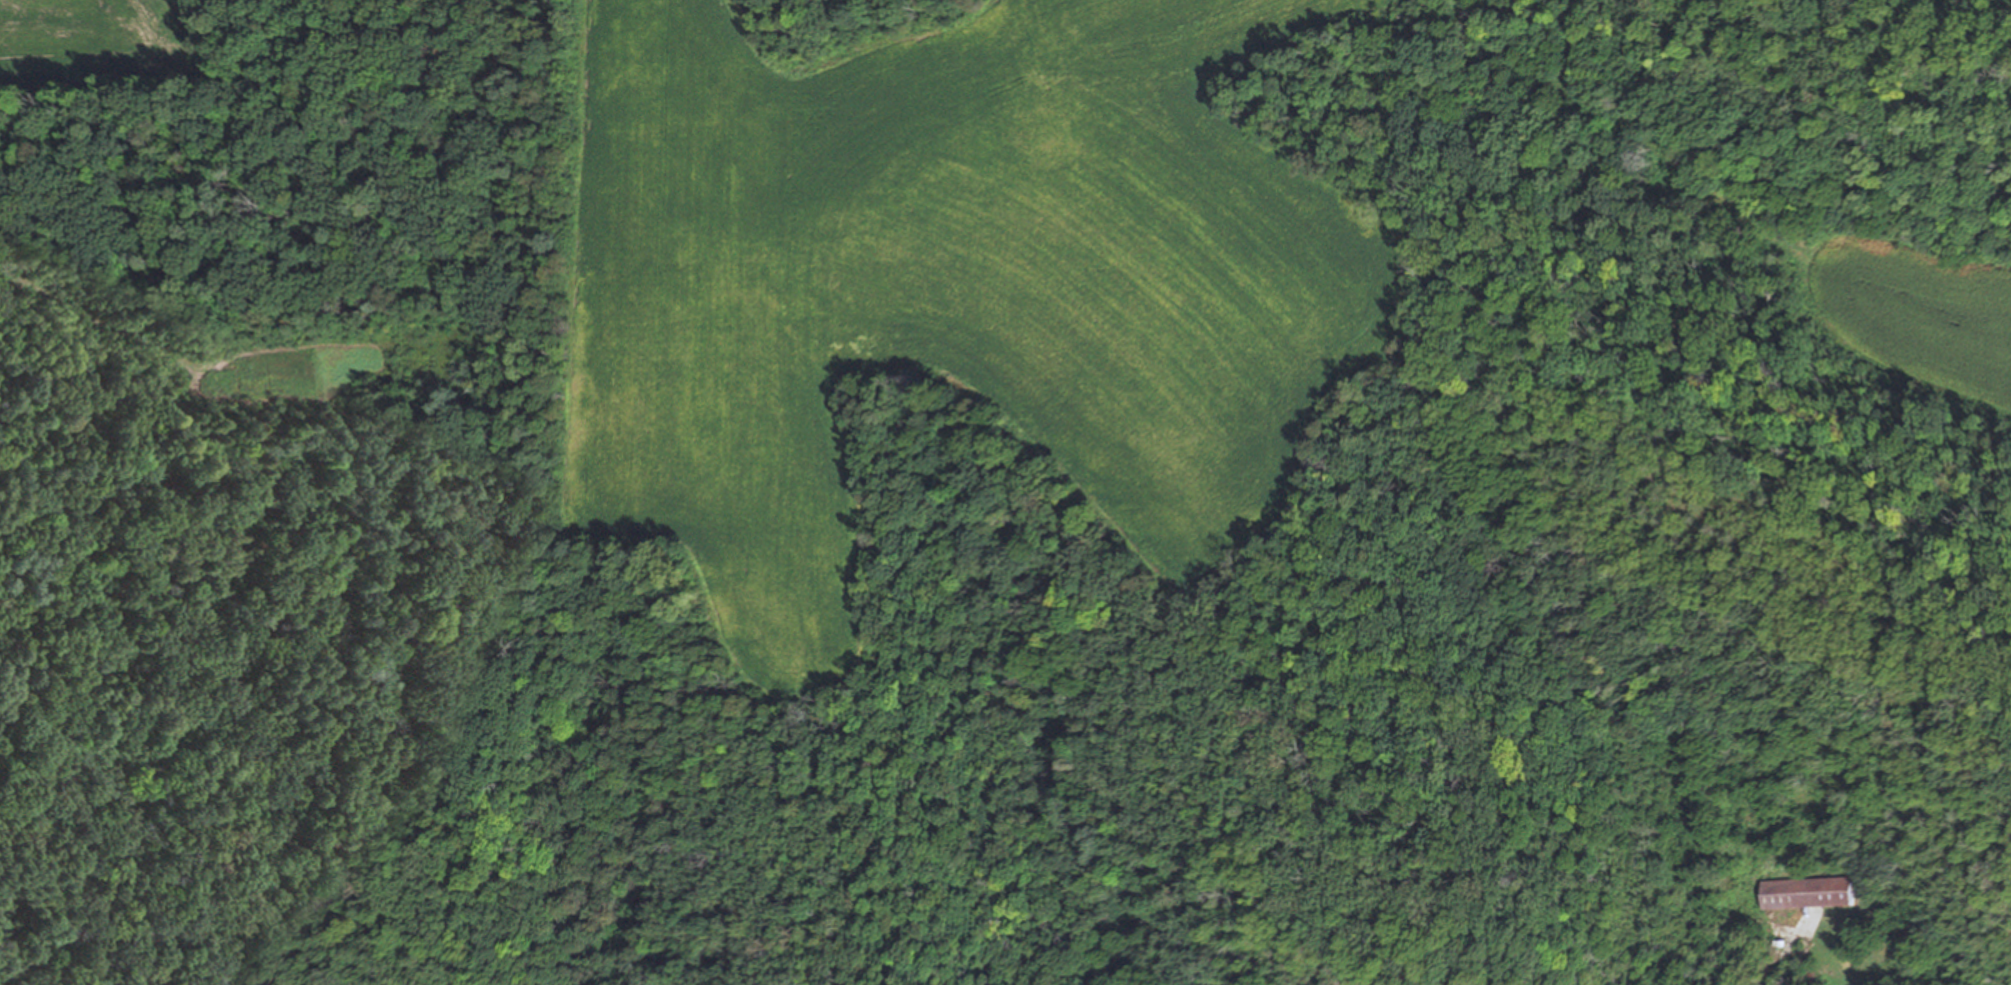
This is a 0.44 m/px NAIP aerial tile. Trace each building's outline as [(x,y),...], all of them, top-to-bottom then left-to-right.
[(1763,879),(1852,878),(1852,906),(1763,907),(1763,879)]
